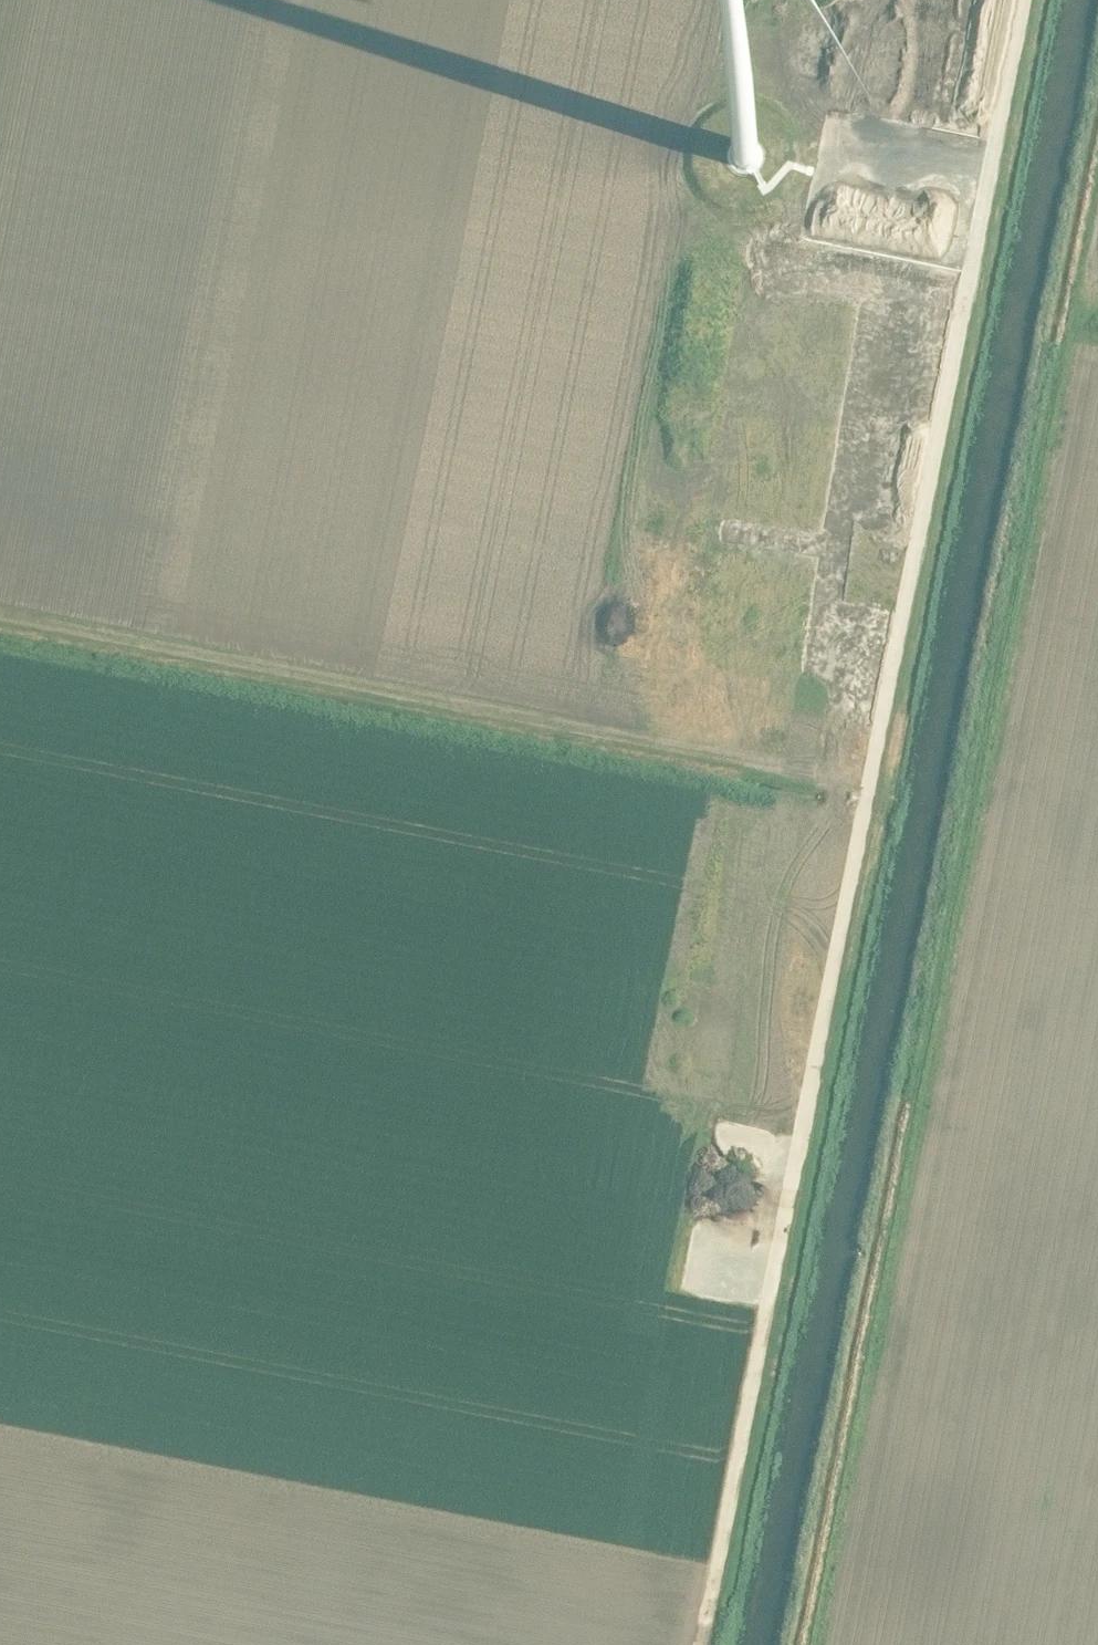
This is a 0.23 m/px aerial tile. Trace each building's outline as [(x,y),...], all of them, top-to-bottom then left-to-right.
[(766,160),(767,157),(766,154),(766,151),(765,149),(764,146),(762,144),(761,142),(759,140),(756,138),(754,137),(751,136),(749,135),(746,135),(743,135),(740,135),(738,136),(735,137),(733,138),(730,140),(728,142),(727,144),(725,146),(724,149),(723,151),(723,154),(722,157),(723,160),(723,162),(724,165),(725,168),(727,170),(728,172),(730,174),(733,176),(735,177),(738,178),(740,179),(743,179),(746,179),(749,179),(751,178),(754,177),(756,176),(759,174),(761,172),(762,170),(764,168),(765,165),(766,162),(766,160)]
